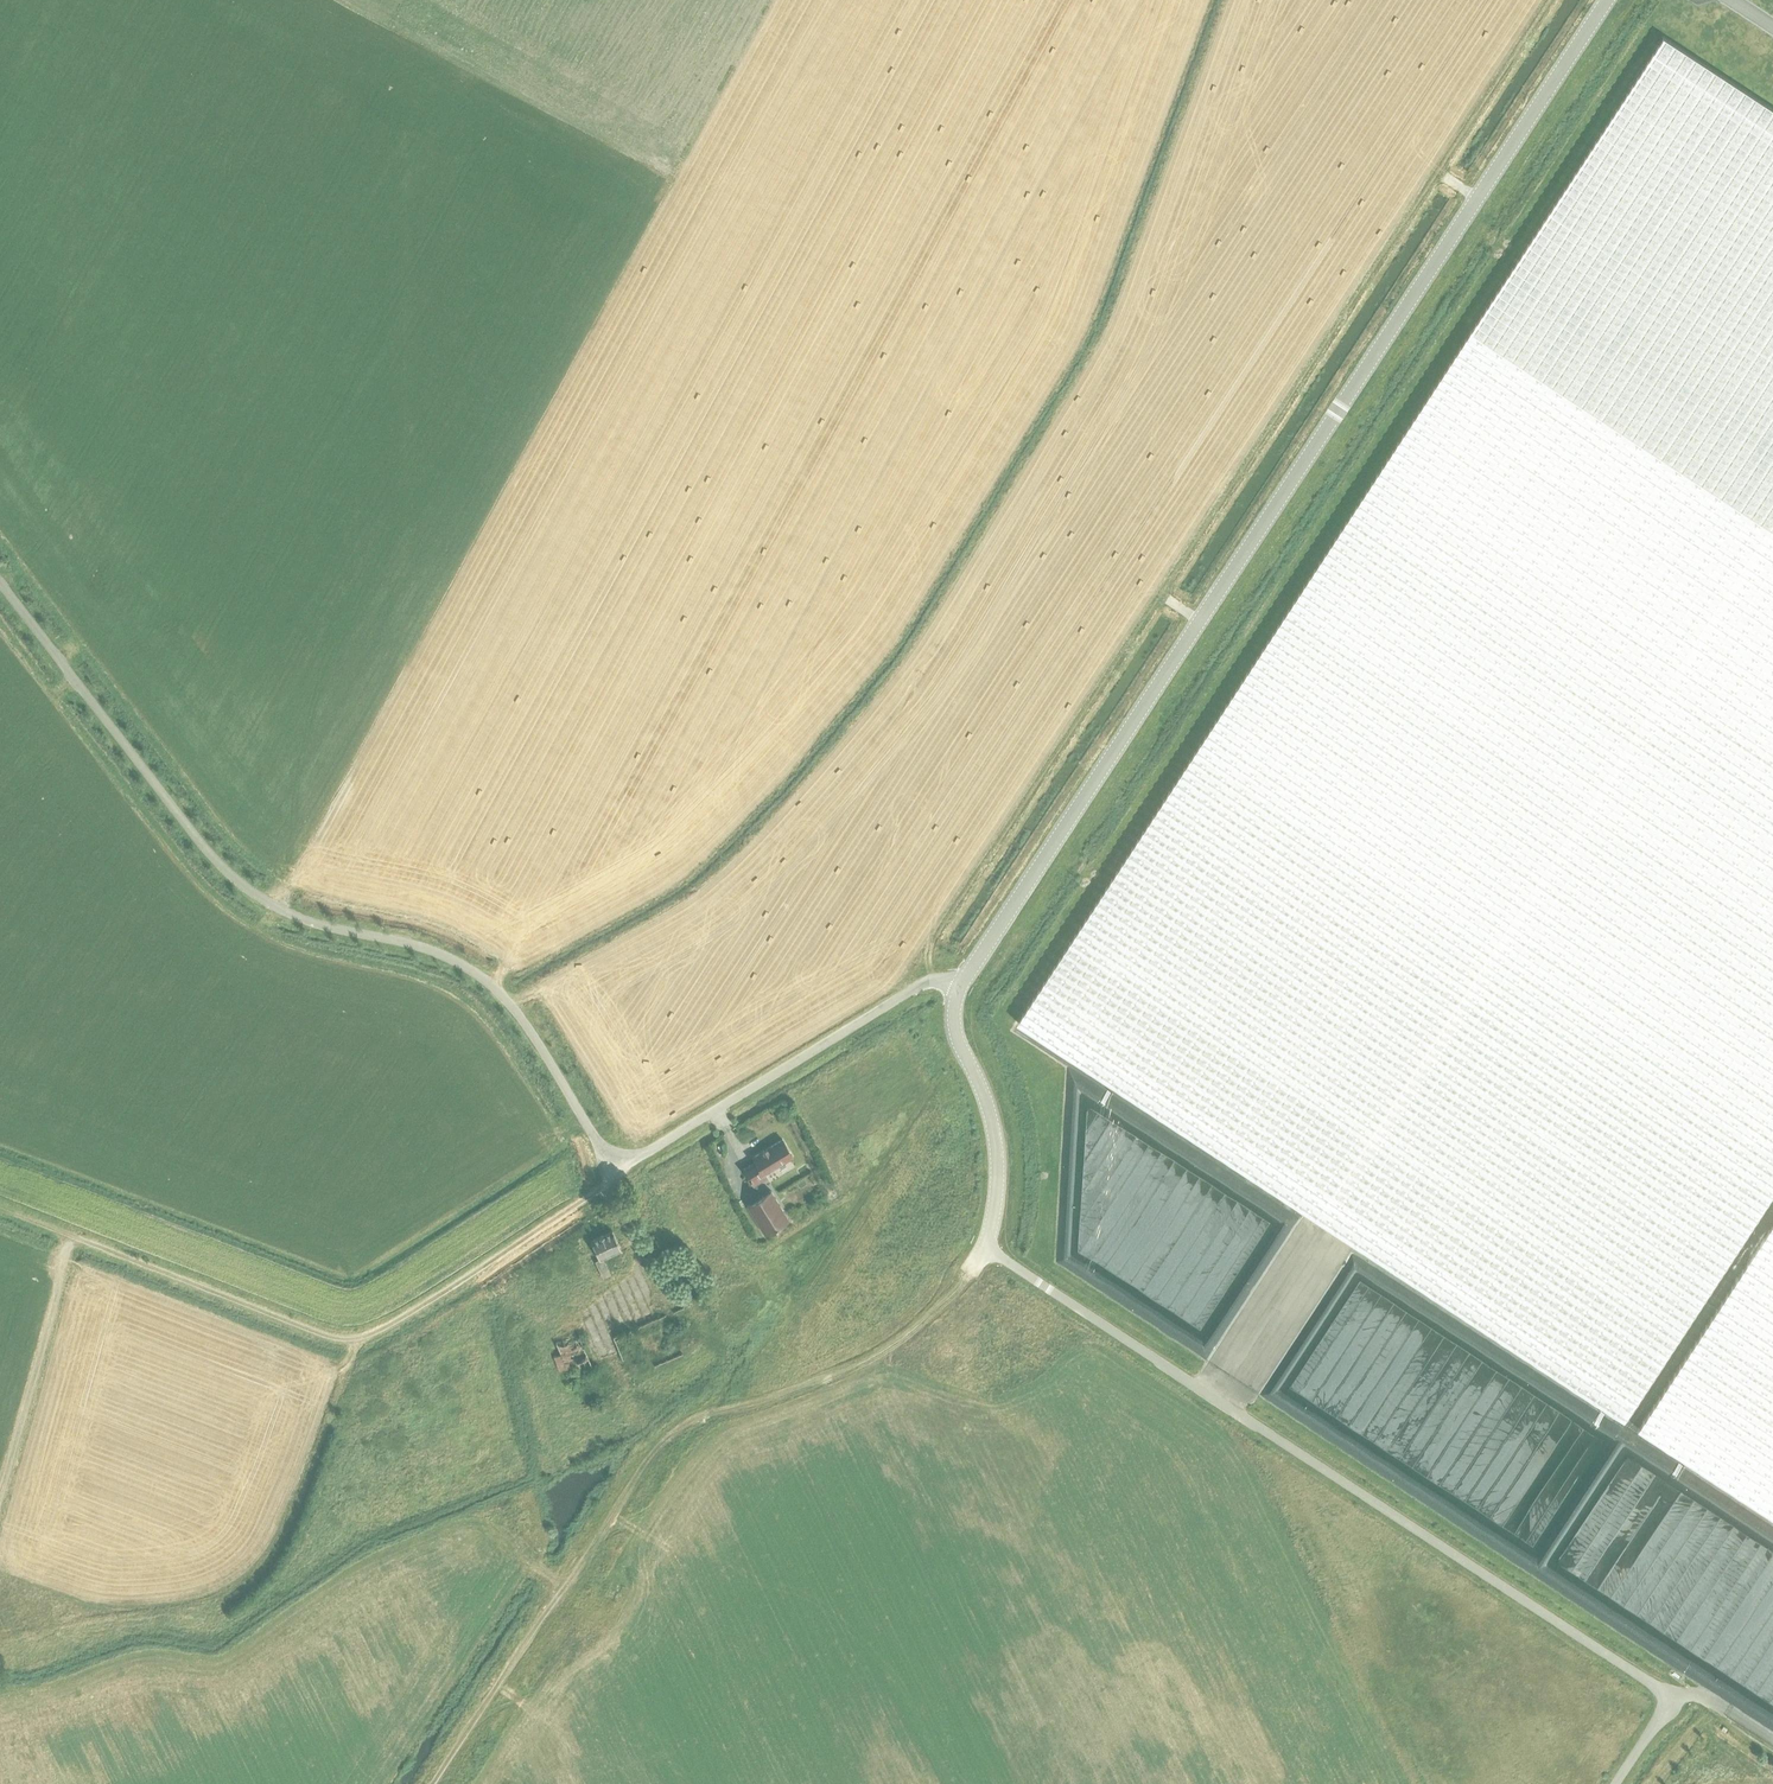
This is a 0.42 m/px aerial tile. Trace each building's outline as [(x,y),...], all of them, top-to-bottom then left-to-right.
[(1639,1429),(1772,1225),(1772,108),(1664,37),(1018,1023),(1639,1429)] [(765,1174),(793,1156),(783,1139),(753,1157),(756,1161),(744,1169),(754,1185),(767,1177),(765,1174)] [(764,1234),(789,1219),(771,1191),(747,1206),(764,1234)] [(1639,1429),(1772,1517),(1772,1225),(1639,1429)] [(603,1258),(621,1249),(613,1230),(591,1240),(600,1259),(595,1261),(603,1278),(611,1274),(603,1258)] [(1223,1344),(1214,1362),(1246,1379),(1242,1364),(1249,1352),(1247,1344),(1240,1345),(1237,1333),(1247,1338),(1252,1337),(1254,1332),(1253,1326),(1255,1322),(1263,1320),(1265,1329),(1270,1319),(1280,1325),(1283,1319),(1281,1308),(1295,1305),(1282,1299),(1270,1301),(1267,1288),(1263,1297),(1253,1292),(1245,1307),(1245,1306),(1231,1333),(1233,1342),(1223,1344)] [(576,1370),(578,1375),(593,1369),(577,1333),(556,1342),(561,1354),(554,1356),(560,1370),(565,1368),(568,1373),(576,1370)]
